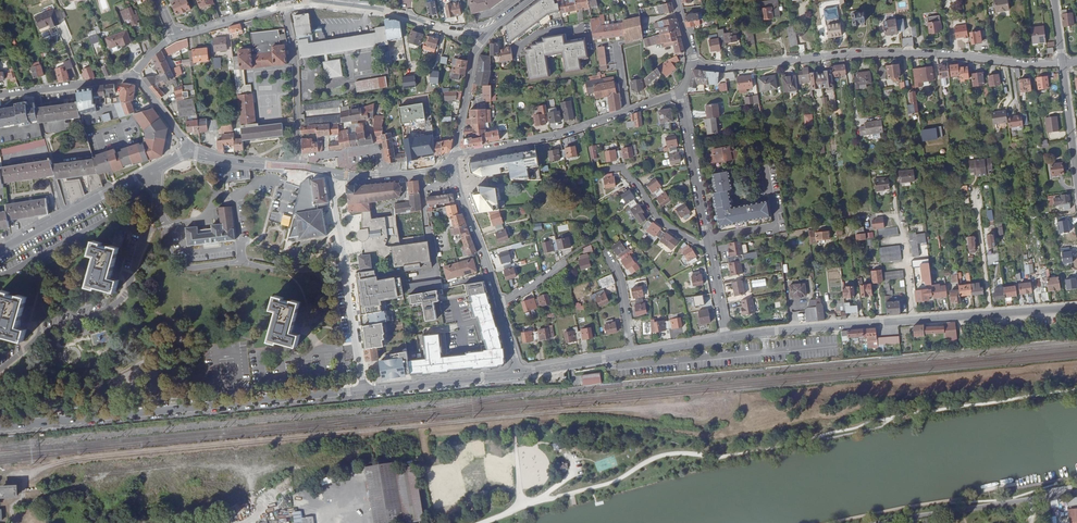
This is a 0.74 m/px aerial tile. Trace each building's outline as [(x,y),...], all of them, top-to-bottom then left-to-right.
[(172,2),(177,14),(191,9),(187,0),(176,0),(172,2)] [(201,8),(214,4),(213,0),(198,0),(201,8)] [(475,10),(492,6),(501,0),(473,0),(475,10)] [(514,41),(540,16),(551,13),(548,0),(539,0),(510,21),(514,25),(512,26),(513,29),(512,30),(514,41)] [(589,0),(568,0),(566,1),(566,0),(554,0),(555,2),(558,1),(561,13),(575,10),(577,21),(582,20),(580,9),(588,7),(589,7),(589,0)] [(758,9),(762,9),(764,19),(773,18),(773,17),(779,16),(777,0),(772,0),(757,3),(758,9)] [(997,12),(1008,10),(1007,0),(995,0),(997,12)] [(553,2),(555,13),(555,14),(561,13),(558,1),(555,2),(553,2)] [(429,16),(438,14),(436,2),(426,4),(429,16)] [(672,2),(657,5),(660,17),(675,11),(672,2)] [(460,3),(447,6),(448,9),(444,10),(445,18),(462,15),(460,3)] [(51,8),(33,16),(38,28),(48,23),(49,27),(57,23),(51,8)] [(134,14),(137,13),(136,9),(133,10),(128,12),(126,8),(122,10),(125,17),(130,15),(134,14)] [(134,14),(130,15),(133,24),(138,22),(137,19),(139,18),(137,13),(134,14)] [(540,16),(514,41),(510,45),(510,47),(524,34),(541,18),(555,15),(555,14),(555,13),(551,13),(540,16)] [(852,15),(853,25),(859,24),(859,23),(864,22),(863,13),(852,15)] [(326,79),(342,77),(340,59),(327,61),(326,54),(388,44),(388,41),(387,39),(385,27),(376,28),(376,31),(371,32),(371,34),(327,41),(326,38),(325,38),(325,36),(324,36),(324,34),(323,34),(322,32),(321,32),(321,29),(312,30),(311,24),(309,14),(294,16),(301,58),(324,55),(325,61),(323,62),(326,79)] [(686,16),(687,22),(699,20),(698,14),(686,16)] [(1062,15),(1063,26),(1073,25),(1072,14),(1067,14),(1062,15)] [(468,18),(469,23),(478,21),(476,15),(468,18)] [(543,20),(556,18),(555,15),(541,18),(524,34),(526,36),(543,20)] [(894,15),(895,20),(883,23),(886,34),(900,32),(897,15),(894,15)] [(600,16),(590,19),(594,39),(625,35),(623,23),(597,26),(596,21),(601,20),(600,16)] [(385,27),(387,39),(402,37),(399,21),(389,17),(384,18),(385,27)] [(516,86),(598,70),(594,39),(590,19),(582,20),(577,21),(563,23),(557,24),(556,18),(543,20),(526,36),(524,34),(510,47),(512,59),(516,86)] [(623,23),(625,35),(626,44),(643,40),(639,18),(623,21),(623,23)] [(657,29),(659,36),(675,33),(676,37),(680,36),(676,20),(674,19),(660,21),(661,28),(657,29)] [(229,26),(231,38),(239,36),(239,33),(243,32),(240,23),(229,26)] [(799,47),(798,44),(794,23),(787,24),(791,49),(799,47)] [(841,24),(829,25),(830,37),(842,36),(841,24)] [(935,27),(929,28),(930,38),(933,37),(933,38),(938,38),(938,37),(940,36),(940,35),(942,35),(941,30),(940,30),(939,27),(937,27),(937,26),(934,26),(935,27)] [(753,27),(745,29),(750,53),(757,52),(753,27)] [(1044,27),(1030,28),(1032,43),(1045,41),(1044,27)] [(277,46),(277,41),(279,40),(280,39),(280,35),(280,29),(246,33),(248,49),(238,50),(238,56),(240,69),(287,64),(284,45),(279,45),(277,46)] [(121,43),(121,45),(131,41),(126,30),(106,38),(110,47),(121,43)] [(411,31),(407,42),(413,44),(418,45),(421,34),(411,31)] [(739,31),(725,33),(727,46),(741,44),(739,31)] [(548,68),(547,60),(546,60),(545,54),(563,51),(563,52),(564,56),(566,67),(566,71),(582,68),(580,60),(580,59),(589,57),(586,39),(568,42),(569,47),(566,47),(565,42),(563,32),(551,34),(552,40),(549,40),(548,37),(547,37),(546,35),(543,36),(543,40),(537,41),(537,43),(533,43),(531,45),(531,47),(526,48),(527,52),(530,51),(530,52),(532,52),(532,54),(526,55),(527,58),(528,58),(529,63),(528,64),(528,68),(530,68),(532,79),(550,75),(549,74),(548,68)] [(980,32),(971,33),(972,43),(982,42),(980,32)] [(674,41),(678,54),(684,53),(680,38),(676,39),(676,37),(675,33),(659,36),(657,37),(655,37),(657,45),(674,41)] [(438,38),(426,36),(424,45),(436,48),(438,38)] [(211,38),(212,50),(226,49),(225,37),(211,38)] [(903,47),(913,45),(911,37),(902,39),(903,47)] [(179,41),(166,48),(170,54),(179,50),(179,41)] [(675,55),(678,54),(674,41),(657,45),(657,48),(673,45),(675,55)] [(498,44),(490,44),(490,46),(490,55),(498,55),(498,44)] [(193,48),(194,60),(209,58),(207,46),(193,48)] [(510,46),(505,47),(506,48),(501,49),(502,61),(512,59),(510,46)] [(599,70),(607,70),(605,46),(597,47),(599,70)] [(161,73),(171,68),(162,50),(153,57),(157,64),(153,66),(154,69),(158,67),(161,73)] [(546,60),(547,60),(546,55),(563,52),(563,51),(545,54),(546,60)] [(113,74),(105,54),(99,56),(107,75),(113,74)] [(458,55),(456,67),(466,68),(467,61),(462,60),(463,56),(458,55)] [(488,57),(479,55),(477,71),(483,70),(490,70),(490,56),(488,56),(488,57)] [(55,63),(60,81),(70,79),(67,70),(66,68),(68,67),(71,67),(68,58),(55,63)] [(669,61),(659,68),(664,76),(674,69),(669,61)] [(44,82),(49,81),(47,73),(45,74),(41,64),(40,64),(39,62),(31,65),(32,67),(31,67),(35,77),(42,75),(44,82)] [(949,76),(947,63),(938,65),(940,78),(949,76)] [(181,72),(180,64),(171,68),(175,75),(181,72)] [(86,75),(86,77),(96,76),(92,65),(83,68),(84,72),(83,72),(84,75),(86,75)] [(831,66),(832,77),(846,75),(845,65),(831,66)] [(898,65),(886,66),(888,78),(900,77),(898,65)] [(959,75),(958,68),(958,65),(950,66),(951,76),(959,75)] [(919,68),(921,81),(933,80),(931,66),(919,68)] [(466,68),(456,67),(454,77),(459,78),(460,75),(464,76),(466,68)] [(803,72),(798,72),(799,81),(804,80),(804,81),(809,80),(807,67),(803,68),(803,72)] [(969,78),(969,74),(968,68),(968,67),(958,68),(959,75),(960,81),(964,81),(964,79),(969,78)] [(972,67),(968,68),(969,74),(972,73),(974,86),(984,84),(983,72),(972,73),(972,67)] [(164,79),(160,81),(162,84),(165,82),(166,82),(167,83),(175,80),(173,76),(175,75),(171,68),(161,73),(164,79)] [(656,75),(659,73),(656,68),(644,79),(648,84),(657,75),(656,75)] [(912,69),(914,82),(921,81),(919,68),(912,69)] [(477,71),(474,84),(476,84),(483,85),(483,70),(477,71)] [(689,87),(696,88),(696,84),(704,85),(718,84),(718,73),(693,70),(689,87)] [(821,74),(822,87),(826,87),(827,90),(832,89),(829,71),(824,72),(824,74),(821,74)] [(17,78),(15,72),(7,74),(9,81),(17,78)] [(857,77),(853,77),(855,89),(858,88),(858,84),(863,84),(871,83),(869,72),(856,73),(857,77)] [(143,78),(150,86),(160,81),(164,79),(161,73),(155,76),(143,78)] [(822,87),(821,74),(817,75),(817,73),(811,73),(813,88),(822,87)] [(1059,82),(1058,73),(1054,74),(1055,77),(1051,77),(1051,83),(1059,82)] [(997,74),(989,75),(990,86),(999,84),(997,74)] [(776,88),(774,75),(758,78),(760,91),(776,88)] [(1029,75),(1019,77),(1020,88),(1030,87),(1029,75)] [(386,76),(354,81),(356,93),(388,87),(386,76)] [(752,88),(750,76),(737,78),(739,90),(752,88)] [(797,89),(795,76),(783,78),(785,91),(797,89)] [(1034,79),(1035,86),(1038,86),(1039,90),(1048,88),(1046,76),(1037,77),(1037,78),(1034,79)] [(15,85),(16,88),(20,88),(17,78),(9,81),(11,86),(15,85)] [(160,81),(150,86),(160,98),(165,95),(160,88),(163,86),(162,84),(160,81)] [(587,94),(595,93),(595,99),(608,97),(610,112),(621,108),(618,85),(613,85),(613,84),(601,85),(594,86),(593,81),(585,83),(587,94)] [(631,92),(641,90),(640,83),(639,81),(630,82),(631,92)] [(129,83),(122,83),(121,97),(122,101),(126,114),(134,112),(131,100),(134,100),(135,85),(129,83)] [(728,91),(726,83),(719,84),(721,92),(727,91),(728,91)] [(104,85),(105,92),(115,91),(115,84),(104,85)] [(240,94),(251,93),(250,84),(239,85),(239,94),(240,94)] [(97,98),(106,97),(105,94),(105,92),(104,85),(93,87),(93,88),(95,103),(97,103),(97,98)] [(76,90),(78,103),(79,113),(82,113),(90,112),(98,110),(97,103),(95,103),(93,88),(87,89),(76,90)] [(461,92),(445,92),(445,100),(455,100),(455,94),(458,94),(458,95),(461,95),(461,92)] [(912,114),(918,113),(915,92),(909,93),(912,114)] [(240,125),(254,123),(251,93),(240,94),(240,96),(237,96),(237,99),(239,115),(239,119),(240,125)] [(196,113),(193,94),(183,95),(176,97),(180,114),(186,113),(196,113)] [(745,104),(759,103),(758,95),(744,97),(745,104)] [(339,100),(303,106),(304,111),(340,107),(339,100)] [(126,115),(126,114),(122,101),(116,102),(121,117),(125,116),(126,115)] [(39,123),(37,110),(36,104),(29,105),(29,103),(17,104),(17,107),(0,110),(0,130),(25,125),(25,127),(32,126),(32,124),(39,123)] [(41,110),(37,110),(39,123),(40,126),(44,125),(81,120),(79,113),(78,103),(76,103),(76,104),(41,110)] [(570,103),(560,104),(561,110),(562,109),(565,122),(573,120),(570,103)] [(707,109),(708,113),(708,118),(716,117),(720,116),(718,103),(706,105),(707,109)] [(366,111),(368,118),(371,118),(373,104),(372,105),(360,109),(361,112),(366,111)] [(132,113),(148,134),(145,143),(143,144),(143,143),(122,150),(122,152),(116,154),(115,150),(96,156),(97,158),(93,159),(94,160),(99,174),(113,169),(114,171),(162,156),(166,128),(161,121),(159,118),(154,112),(151,108),(145,109),(136,112),(135,113),(132,113)] [(350,121),(357,120),(368,118),(366,111),(361,112),(360,109),(349,111),(350,121)] [(475,118),(475,123),(486,122),(486,109),(470,109),(470,118),(475,118)] [(659,111),(663,133),(671,131),(670,122),(673,122),(671,109),(659,111)] [(531,112),(532,116),(533,116),(535,126),(545,124),(545,122),(547,122),(545,116),(544,117),(543,114),(540,115),(539,110),(531,112)] [(991,112),(993,124),(1007,122),(1005,110),(991,112)] [(1007,112),(1008,122),(1022,120),(1022,117),(1021,113),(1021,110),(1007,112)] [(350,121),(349,111),(341,113),(341,115),(342,123),(344,122),(348,122),(350,121)] [(558,111),(548,113),(549,122),(560,120),(558,111)] [(642,111),(632,115),(633,125),(645,124),(642,111)] [(102,115),(104,122),(112,120),(110,113),(102,115)] [(383,142),(382,134),(383,113),(374,114),(374,122),(378,142),(383,142)] [(231,115),(216,116),(217,119),(205,120),(205,117),(197,118),(198,131),(218,129),(221,134),(232,133),(231,115)] [(341,115),(304,118),(304,122),(304,126),(328,124),(338,123),(342,123),(341,115)] [(624,127),(633,125),(632,115),(628,116),(629,119),(623,120),(624,127)] [(706,118),(708,127),(709,133),(719,131),(716,117),(708,118),(706,118)] [(1058,117),(1049,118),(1050,132),(1060,131),(1058,117)] [(198,132),(198,131),(197,118),(186,119),(188,132),(194,131),(194,133),(198,132)] [(877,121),(865,123),(865,126),(859,127),(860,135),(872,134),(879,133),(882,132),(881,124),(881,120),(877,121)] [(486,122),(475,123),(471,123),(471,126),(473,126),(473,128),(474,131),(486,130),(486,129),(486,122)] [(254,123),(240,125),(241,138),(242,141),(283,136),(281,123),(259,125),(259,123),(254,123)] [(344,148),(342,131),(339,131),(338,123),(328,124),(328,132),(329,150),(344,148)] [(363,131),(362,125),(361,125),(361,123),(357,123),(357,126),(355,126),(355,130),(350,131),(351,134),(350,134),(351,147),(358,146),(356,133),(363,131)] [(508,129),(507,123),(498,124),(498,125),(490,126),(490,128),(486,129),(486,130),(486,134),(479,135),(479,138),(476,139),(473,139),(472,138),(469,139),(463,139),(462,145),(464,148),(488,143),(488,142),(500,139),(499,138),(500,137),(499,130),(508,129)] [(312,139),(301,139),(302,153),(317,151),(322,151),(321,136),(324,135),(324,151),(329,150),(328,132),(328,124),(304,126),(301,127),(301,134),(317,133),(317,142),(312,142),(312,139)] [(364,125),(362,125),(363,131),(356,133),(358,146),(374,143),(372,134),(366,134),(364,125)] [(469,137),(469,139),(472,138),(473,139),(476,139),(475,136),(479,135),(486,134),(486,130),(474,131),(473,128),(465,128),(464,134),(471,135),(471,137),(469,137)] [(935,128),(920,130),(922,140),(937,138),(937,137),(942,137),(941,133),(936,134),(935,128)] [(402,134),(405,151),(407,160),(416,159),(415,154),(420,153),(419,148),(414,149),(412,139),(410,140),(409,129),(402,130),(402,134)] [(223,147),(234,146),(233,139),(234,139),(233,134),(233,133),(232,133),(221,134),(223,147)] [(394,153),(393,149),(393,148),(390,133),(382,134),(383,142),(386,161),(388,163),(396,162),(394,153)] [(223,147),(221,134),(216,135),(215,137),(218,151),(224,154),(225,154),(223,147)] [(669,151),(676,149),(675,144),(677,144),(675,136),(674,136),(673,134),(667,135),(667,138),(665,138),(667,148),(669,147),(669,151)] [(0,148),(0,155),(47,145),(45,138),(42,139),(22,143),(0,148)] [(235,151),(243,150),(242,144),(242,141),(241,138),(234,139),(233,139),(234,146),(235,151)] [(89,148),(87,140),(52,143),(54,151),(89,148)] [(441,142),(442,154),(448,153),(451,150),(452,140),(445,141),(441,142)] [(436,155),(442,154),(441,142),(434,143),(436,155)] [(619,151),(620,157),(623,157),(623,158),(633,157),(633,155),(637,154),(635,144),(631,145),(631,147),(622,149),(622,150),(619,151)] [(565,149),(562,150),(564,157),(566,156),(566,158),(576,156),(574,146),(565,148),(565,149)] [(713,151),(714,155),(711,155),(712,163),(736,158),(735,151),(732,151),(731,147),(713,151)] [(535,149),(467,162),(468,167),(470,167),(471,173),(480,177),(509,171),(511,180),(529,177),(527,165),(538,163),(535,149)] [(560,157),(564,157),(562,150),(559,150),(559,149),(550,151),(551,160),(561,159),(560,157)] [(676,149),(669,151),(670,154),(669,155),(670,164),(680,162),(678,153),(677,153),(676,149)] [(620,157),(619,151),(615,152),(615,150),(606,152),(608,161),(617,160),(616,158),(620,157)] [(405,151),(394,153),(396,162),(407,160),(405,151)] [(1,169),(3,183),(56,176),(56,179),(57,179),(53,164),(53,161),(51,157),(49,158),(50,160),(1,167),(1,169)] [(977,170),(977,174),(977,175),(982,174),(979,158),(968,160),(970,171),(977,170)] [(57,179),(59,179),(90,176),(90,192),(102,186),(99,174),(94,160),(54,164),(53,164),(57,179)] [(1062,163),(1051,164),(1052,175),(1063,174),(1062,163)] [(906,167),(896,169),(897,173),(895,174),(895,179),(897,178),(897,179),(901,179),(907,178),(912,177),(911,166),(906,167)] [(716,190),(729,188),(736,186),(733,168),(713,172),(716,190)] [(612,173),(605,174),(606,178),(604,178),(606,188),(615,186),(614,176),(612,177),(612,173)] [(887,186),(886,175),(872,177),(874,189),(881,188),(880,187),(887,186)] [(312,179),(313,184),(315,203),(328,202),(324,178),(312,179)] [(655,194),(661,190),(659,187),(660,186),(655,179),(646,184),(652,192),(653,191),(655,194)] [(65,183),(67,187),(68,187),(71,197),(70,198),(71,202),(76,199),(76,200),(83,196),(79,181),(71,182),(71,183),(65,183)] [(410,212),(421,210),(421,205),(418,181),(408,181),(410,193),(409,194),(410,202),(395,205),(395,215),(402,213),(410,212)] [(348,185),(345,185),(346,187),(348,187),(348,193),(346,193),(346,195),(348,195),(349,203),(372,201),(394,199),(397,199),(398,199),(400,198),(401,197),(403,195),(404,193),(404,191),(404,189),(403,187),(402,185),(401,184),(399,183),(397,182),(393,182),(359,186),(359,185),(357,185),(357,183),(355,183),(355,185),(350,185),(350,184),(348,184),(348,185)] [(316,208),(315,203),(313,184),(303,185),(295,211),(297,227),(325,224),(323,208),(316,208)] [(478,212),(499,209),(502,209),(499,199),(501,199),(499,188),(478,185),(479,191),(471,193),(478,212)] [(713,191),(714,197),(730,194),(729,188),(716,190),(713,191)] [(661,190),(655,194),(657,197),(656,197),(662,205),(670,200),(664,192),(663,193),(661,190)] [(627,203),(629,206),(635,202),(633,199),(634,198),(629,191),(621,196),(626,203),(627,203)] [(608,196),(610,201),(619,196),(617,192),(608,196)] [(434,208),(437,208),(437,203),(458,200),(455,193),(427,197),(428,205),(429,211),(434,211),(434,208)] [(744,205),(744,203),(733,205),(730,194),(714,197),(719,226),(720,231),(744,227),(743,224),(747,223),(747,226),(773,221),(772,215),(769,199),(747,203),(748,205),(744,205)] [(1055,205),(1063,205),(1069,204),(1068,195),(1061,196),(1061,198),(1054,199),(1055,205)] [(7,211),(8,220),(48,215),(46,198),(6,204),(7,211)] [(373,209),(372,201),(349,203),(349,211),(362,210),(363,224),(396,221),(395,216),(395,215),(371,219),(369,210),(373,209)] [(637,205),(635,202),(629,206),(632,209),(630,210),(632,213),(635,217),(643,213),(638,205),(637,205)] [(690,212),(683,202),(675,207),(677,210),(682,218),(683,217),(685,220),(690,216),(688,213),(690,212)] [(458,214),(456,205),(447,206),(449,216),(451,215),(458,214)] [(427,211),(428,218),(449,216),(447,206),(437,208),(434,208),(434,211),(429,211),(427,211)] [(189,246),(206,244),(222,241),(232,240),(237,239),(232,207),(218,207),(220,224),(212,225),(212,228),(198,230),(198,227),(187,228),(189,246)] [(496,225),(497,228),(503,226),(502,222),(503,222),(499,209),(490,210),(492,215),(491,216),(494,225),(496,225)] [(8,227),(6,211),(0,212),(0,228),(8,227)] [(412,221),(410,212),(402,213),(402,215),(395,216),(396,221),(396,225),(403,224),(404,228),(423,225),(422,219),(412,221)] [(292,215),(284,213),(281,224),(289,227),(292,215)] [(449,230),(451,230),(451,228),(467,225),(463,214),(458,214),(451,215),(451,219),(446,219),(447,228),(448,228),(449,230)] [(881,215),(874,215),(876,227),(883,226),(881,215)] [(403,266),(404,271),(432,266),(428,239),(424,240),(413,241),(413,236),(399,238),(396,225),(396,221),(363,224),(363,228),(362,229),(360,230),(362,240),(364,241),(366,251),(377,249),(377,250),(378,255),(384,256),(389,253),(389,252),(391,252),(394,267),(403,266)] [(659,238),(663,233),(658,229),(659,228),(653,223),(652,225),(648,221),(643,228),(653,236),(654,235),(659,238)] [(326,235),(325,224),(297,227),(298,238),(326,235)] [(463,238),(471,237),(467,225),(451,228),(451,230),(452,235),(461,234),(463,238)] [(504,229),(503,226),(497,228),(498,231),(496,232),(499,241),(509,237),(506,228),(504,229)] [(876,228),(877,236),(881,235),(885,235),(889,235),(893,234),(897,234),(896,226),(892,226),(888,227),(884,227),(880,228),(876,228)] [(830,232),(816,234),(817,240),(831,238),(830,232)] [(926,243),(924,234),(920,234),(917,235),(917,232),(909,233),(910,238),(910,242),(911,246),(912,250),(912,255),(913,258),(920,258),(919,254),(919,249),(918,245),(918,244),(922,243),(926,243)] [(663,233),(659,238),(661,240),(660,241),(672,250),(678,243),(668,235),(667,236),(663,233)] [(556,240),(557,246),(560,246),(560,247),(569,245),(567,235),(558,237),(558,238),(555,239),(556,240)] [(464,245),(467,255),(477,254),(471,237),(463,238),(464,245)] [(731,249),(729,249),(730,255),(743,253),(743,252),(741,244),(740,239),(729,242),(730,246),(731,249)] [(116,291),(120,279),(111,276),(120,246),(111,244),(111,246),(102,244),(102,241),(95,240),(91,253),(97,255),(88,285),(97,287),(98,286),(116,291)] [(556,240),(549,242),(542,243),(544,253),(557,250),(557,246),(556,240)] [(619,254),(621,256),(627,253),(631,250),(627,245),(624,247),(621,241),(613,247),(618,254),(619,254)] [(580,248),(581,253),(590,250),(589,244),(580,248)] [(684,247),(682,250),(689,261),(690,260),(692,263),(697,260),(696,256),(697,256),(692,247),(691,248),(689,244),(684,247)] [(879,253),(880,261),(888,260),(892,260),(896,259),(901,259),(899,244),(895,245),(890,245),(886,246),(882,246),(878,247),(879,253)] [(505,267),(513,265),(511,261),(513,261),(510,252),(509,252),(507,247),(500,249),(502,255),(500,255),(503,264),(504,264),(505,267)] [(627,253),(621,256),(623,259),(622,260),(628,268),(636,263),(630,255),(629,256),(627,253)] [(363,267),(365,267),(372,266),(370,254),(359,255),(360,266),(360,267),(363,267)] [(580,259),(579,259),(581,268),(591,266),(588,257),(587,257),(586,254),(579,256),(580,259)] [(923,279),(931,278),(928,258),(921,259),(922,264),(923,279)] [(741,259),(729,262),(732,274),(743,272),(741,259)] [(473,261),(458,264),(463,278),(476,275),(473,261)] [(447,281),(463,278),(458,264),(444,267),(447,281)] [(1044,283),(1042,264),(1038,265),(1039,273),(1032,274),(1034,285),(1044,283)] [(513,268),(513,265),(505,267),(506,271),(505,271),(508,280),(517,276),(515,268),(513,268)] [(1023,282),(1016,283),(1018,293),(1022,293),(1031,292),(1028,271),(1028,268),(1024,269),(1025,270),(1027,270),(1027,275),(1024,275),(1025,278),(1023,278),(1023,282)] [(366,306),(367,312),(382,310),(381,304),(383,304),(382,300),(399,297),(399,295),(403,294),(400,277),(396,278),(396,276),(379,279),(378,275),(376,275),(375,269),(372,270),(365,270),(363,271),(360,271),(361,277),(359,278),(362,295),(364,307),(366,306)] [(883,280),(882,272),(881,269),(870,270),(872,278),(872,282),(883,280)] [(883,280),(889,279),(890,279),(894,278),(898,278),(903,277),(902,270),(898,270),(893,271),(889,271),(885,272),(882,272),(883,280)] [(694,275),(693,275),(695,285),(704,283),(702,274),(700,274),(700,271),(694,272),(694,275)] [(970,284),(968,284),(960,285),(959,273),(956,273),(957,281),(959,291),(959,295),(971,294),(970,284)] [(601,288),(614,283),(614,282),(611,274),(597,279),(601,288)] [(442,277),(406,283),(408,294),(409,294),(444,289),(442,277)] [(873,293),(872,282),(872,278),(869,279),(869,284),(865,284),(865,279),(861,280),(863,295),(869,295),(869,293),(873,293)] [(742,279),(733,281),(735,294),(745,293),(742,279)] [(901,311),(900,302),(900,300),(892,301),(892,296),(893,296),(892,291),(891,291),(889,279),(883,280),(887,314),(901,313),(901,311)] [(1058,279),(1047,281),(1048,293),(1059,291),(1058,279)] [(970,284),(971,294),(982,293),(982,287),(978,288),(978,282),(970,283),(970,284)] [(789,285),(790,296),(795,295),(795,297),(802,297),(802,294),(802,292),(806,292),(805,283),(789,285)] [(945,285),(932,286),(932,289),(933,295),(933,298),(947,296),(945,285)] [(854,286),(843,287),(845,297),(849,296),(849,297),(855,296),(854,286)] [(1003,288),(1003,286),(994,287),(995,293),(993,293),(993,298),(1004,297),(1003,288)] [(635,298),(636,301),(643,300),(643,297),(644,297),(643,287),(633,289),(634,299),(635,298)] [(1014,287),(1003,288),(1004,297),(1005,305),(1011,305),(1010,296),(1015,296),(1014,287)] [(20,317),(25,296),(17,294),(17,296),(8,294),(8,292),(0,289),(0,291),(0,304),(2,305),(0,314),(0,337),(3,337),(3,335),(22,340),(25,328),(18,326),(20,317)] [(444,289),(409,294),(411,307),(422,305),(425,322),(437,320),(435,303),(441,302),(440,294),(444,293),(444,289)] [(603,289),(589,295),(592,301),(597,299),(599,305),(608,302),(603,289)] [(927,289),(915,291),(917,301),(929,299),(928,295),(933,295),(932,289),(927,290),(927,289)] [(959,295),(959,291),(950,292),(951,303),(960,302),(959,295)] [(489,293),(472,296),(474,303),(473,304),(476,317),(478,316),(494,311),(493,307),(494,307),(493,304),(492,304),(489,293)] [(293,331),(295,322),(301,301),(294,299),(293,300),(284,298),(285,296),(277,294),(273,308),(278,309),(270,340),(278,342),(278,340),(297,345),(301,333),(293,331)] [(551,302),(549,294),(538,297),(538,298),(535,299),(537,306),(540,305),(541,306),(550,304),(550,302),(551,302)] [(685,296),(686,305),(695,304),(694,295),(685,296)] [(755,311),(752,297),(742,298),(743,306),(744,308),(742,308),(743,312),(745,312),(745,313),(755,311)] [(537,306),(535,299),(531,300),(531,299),(522,302),(525,311),(534,308),(533,307),(537,306)] [(820,320),(826,319),(824,310),(821,299),(817,299),(818,305),(820,320)] [(571,301),(573,308),(583,309),(582,303),(578,304),(577,300),(571,301)] [(643,300),(636,301),(637,305),(635,306),(637,314),(647,313),(646,304),(644,304),(643,300)] [(845,302),(847,312),(859,310),(858,304),(850,304),(850,301),(845,302)] [(847,312),(845,302),(836,303),(837,311),(841,310),(842,312),(842,318),(847,317),(847,312)] [(808,321),(820,320),(818,305),(810,306),(807,309),(808,321)] [(699,309),(700,313),(702,322),(705,322),(711,321),(709,308),(699,309)] [(371,324),(379,323),(378,314),(388,313),(387,310),(370,313),(371,318),(371,324)] [(496,318),(495,316),(494,311),(478,316),(478,319),(480,323),(496,318)] [(706,324),(705,322),(702,322),(700,313),(697,314),(699,325),(706,324)] [(672,320),(668,321),(670,328),(673,327),(673,328),(682,327),(681,317),(671,318),(672,320)] [(500,335),(501,334),(499,325),(498,326),(496,318),(480,323),(482,330),(481,331),(483,338),(485,337),(486,343),(487,343),(489,350),(503,348),(504,347),(500,335)] [(655,318),(651,319),(652,332),(666,330),(666,328),(670,328),(668,321),(665,321),(664,320),(656,321),(655,318)] [(606,324),(605,325),(607,334),(617,332),(614,322),(613,323),(612,319),(606,321),(606,324)] [(926,326),(926,332),(946,331),(946,335),(958,335),(957,327),(956,321),(945,322),(945,325),(926,326)] [(382,322),(363,325),(364,332),(365,337),(384,334),(382,322)] [(926,335),(926,332),(926,326),(925,324),(916,325),(916,335),(926,335)] [(535,333),(537,340),(540,340),(540,341),(554,339),(552,327),(548,328),(548,329),(539,331),(539,332),(535,333)] [(868,329),(868,334),(869,339),(878,339),(878,336),(877,330),(877,328),(868,329)] [(578,333),(579,340),(583,339),(583,340),(592,339),(590,329),(581,331),(581,332),(578,333)] [(537,340),(535,333),(531,334),(531,332),(522,334),(524,344),(533,343),(533,341),(537,340)] [(565,333),(567,343),(576,342),(576,340),(579,340),(578,333),(574,333),(574,332),(565,333)] [(423,336),(426,358),(443,356),(440,333),(423,336)] [(879,343),(900,343),(900,335),(878,336),(878,339),(879,343)] [(378,346),(366,348),(368,361),(380,359),(378,351),(378,346)] [(504,348),(504,347),(503,348),(489,350),(459,353),(443,356),(426,358),(409,361),(410,371),(411,374),(423,373),(423,375),(449,372),(449,370),(461,369),(473,368),(473,369),(498,366),(498,365),(503,364),(506,361),(505,356),(506,355),(505,348),(504,348)] [(411,374),(407,352),(392,354),(393,359),(381,361),(384,379),(400,376),(411,374)] [(601,372),(582,376),(584,385),(602,382),(601,372)] [(395,466),(367,470),(369,479),(376,522),(419,522),(425,522),(416,467),(396,469),(395,468),(395,466)] [(0,491),(0,499),(16,498),(16,491),(0,491)] [(293,512),(294,522),(303,522),(302,518),(302,511),(293,512)]
